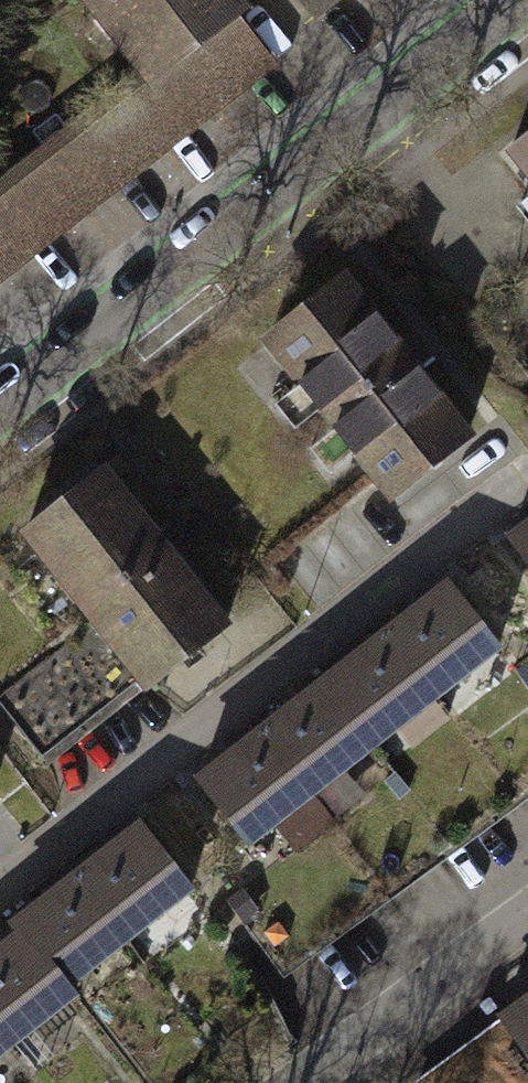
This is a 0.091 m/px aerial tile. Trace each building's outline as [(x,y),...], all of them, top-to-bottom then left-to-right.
[(136,64),(0,176),(0,276),(278,46),(240,0),(83,0),(136,64)] [(520,164),(527,174),(527,158),(520,164)] [(363,284),(278,362),(410,507),(495,429),(363,284)] [(263,636),(135,476),(47,547),(175,707),(263,636)] [(513,539),(527,560),(527,528),(513,539)] [(447,587),(386,635),(437,698),(498,650),(447,587)] [(386,635),(326,683),(376,745),(437,698),(386,635)] [(326,683),(265,731),(315,793),(376,745),(326,683)] [(251,843),(315,793),(265,731),(202,781),(251,843)] [(140,829),(79,877),(128,938),(189,890),(140,829)] [(67,986),(128,938),(79,877),(18,924),(67,986)] [(67,986),(18,924),(15,927),(21,936),(0,953),(0,1026),(14,1043),(74,994),(67,986)] [(14,1043),(0,1026),(0,1054),(14,1043)] [(458,1082),(527,1082),(527,1056),(511,1037),(458,1082)]
